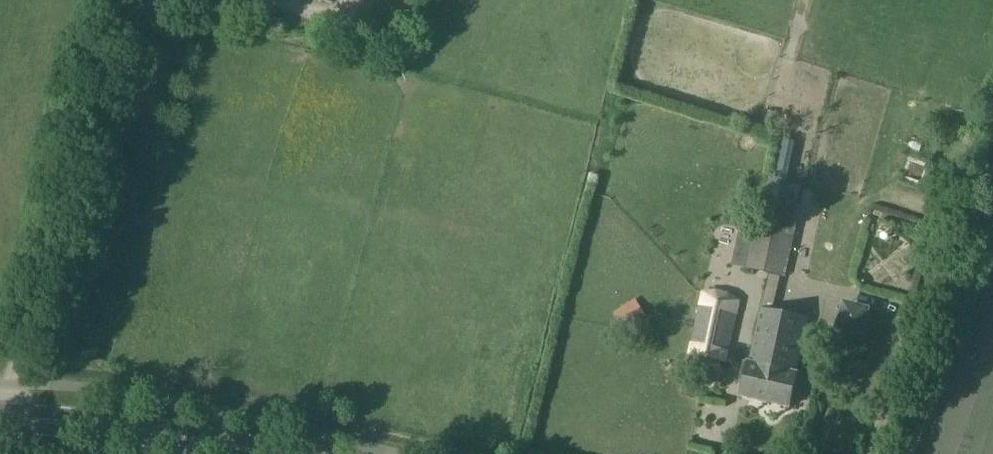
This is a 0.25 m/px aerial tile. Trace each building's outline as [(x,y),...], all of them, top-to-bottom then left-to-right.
[(754,245),(749,268),(783,275),(788,252),(791,237),(757,230),(754,245)] [(730,295),(715,292),(702,294),(690,354),(729,362),(741,300),(730,295)] [(646,317),(635,299),(614,313),(625,330),(646,317)] [(762,309),(752,354),(797,367),(807,320),(762,309)] [(797,367),(752,354),(751,359),(748,358),(747,364),(744,363),(740,380),(745,381),(742,396),(790,407),(798,371),(796,371),(797,367)]
